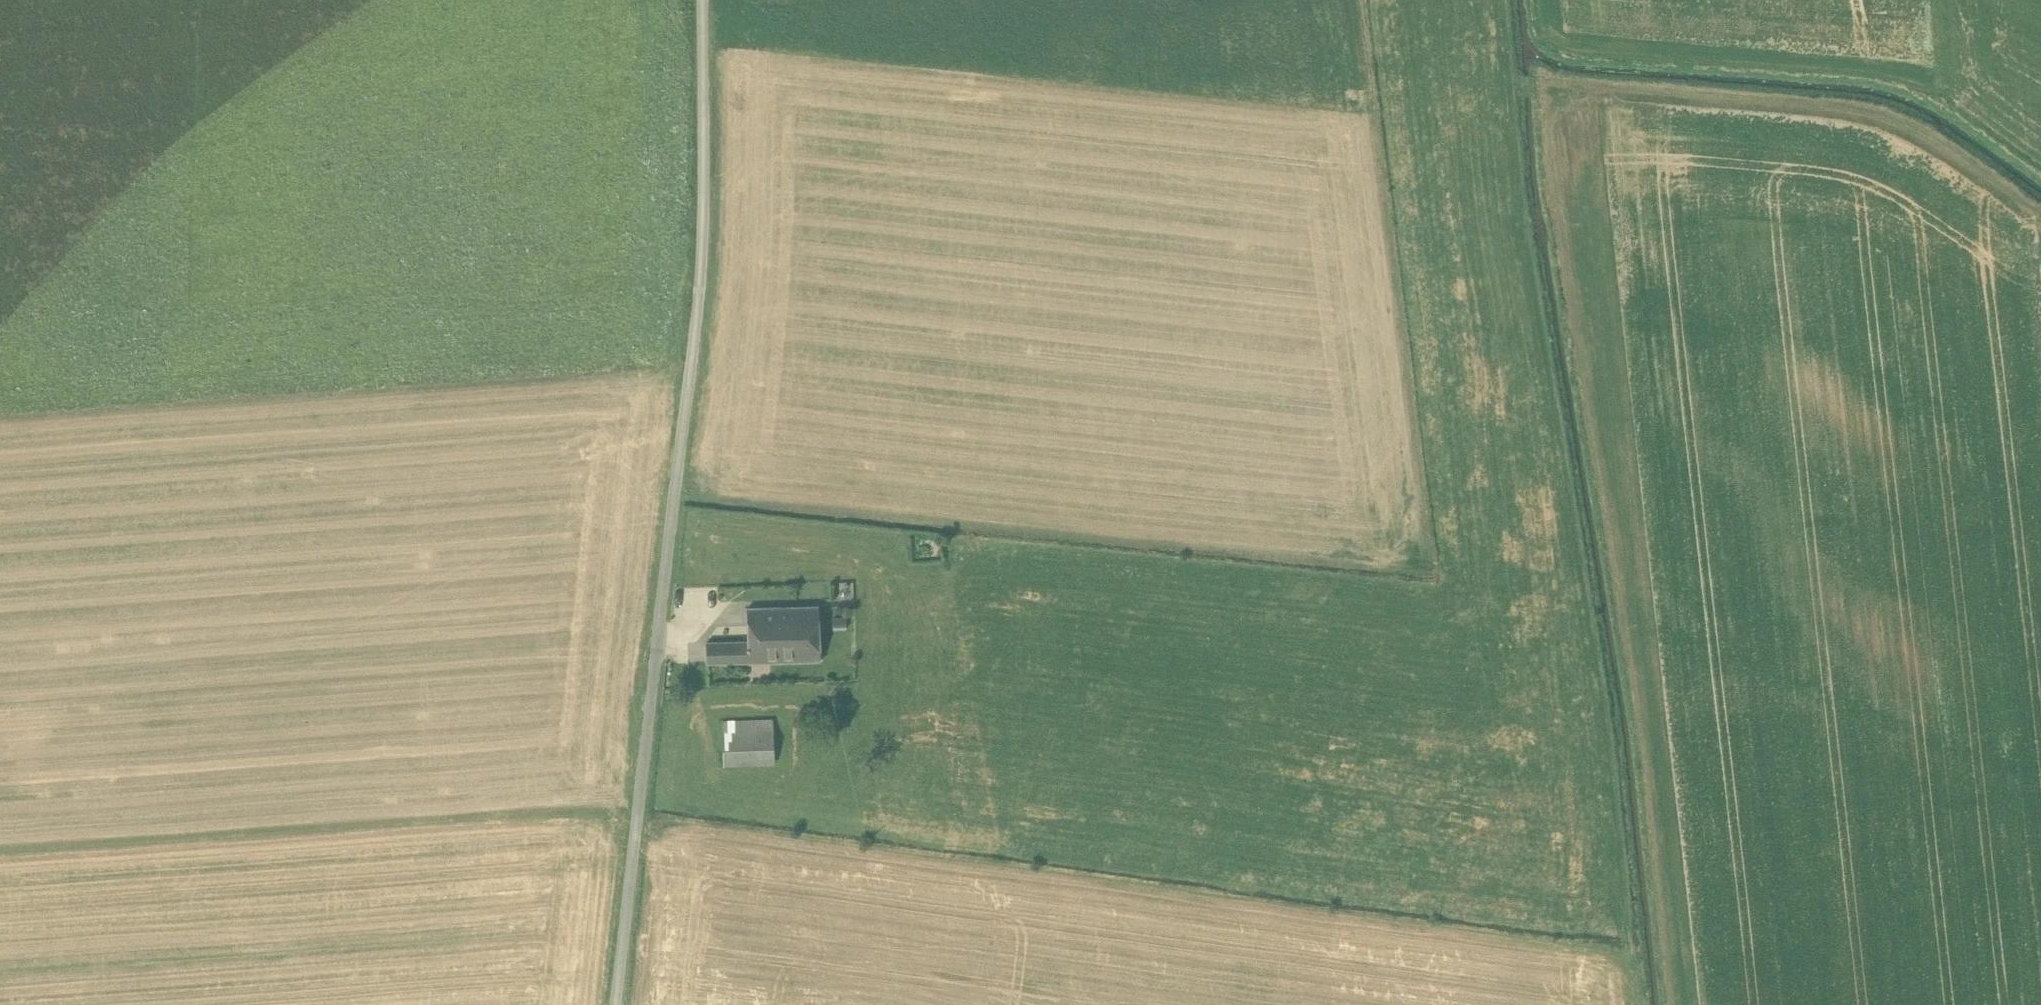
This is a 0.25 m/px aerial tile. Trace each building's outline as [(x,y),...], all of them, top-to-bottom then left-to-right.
[(819,606),(748,608),(749,641),(750,662),(750,663),(821,661),(819,606)] [(749,641),(707,642),(708,663),(750,662),(749,641)] [(773,720),(723,722),(724,764),(774,762),(773,720)]
